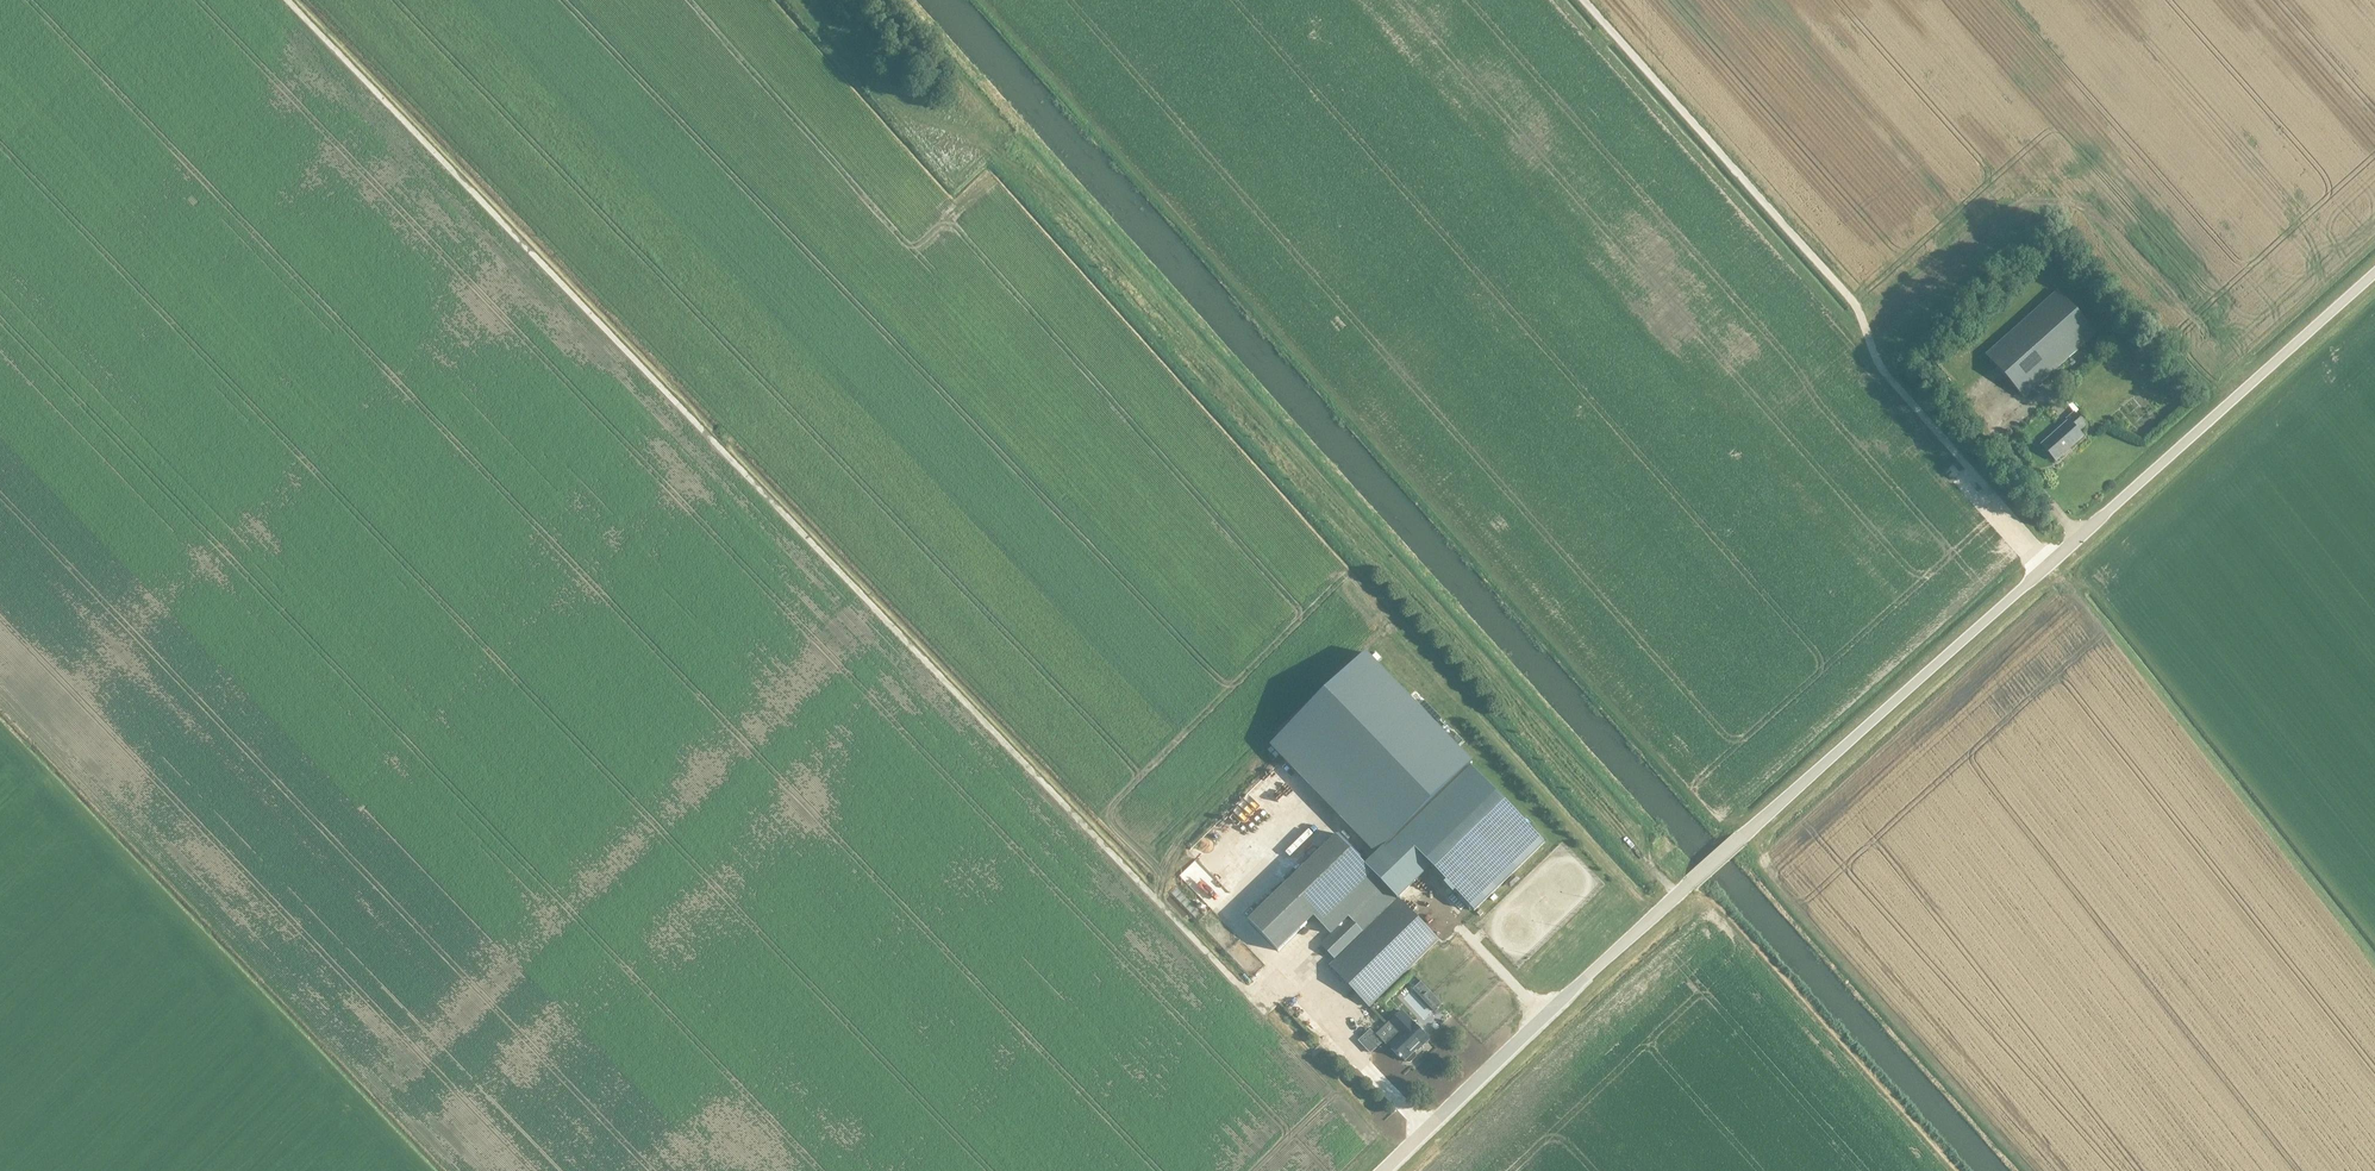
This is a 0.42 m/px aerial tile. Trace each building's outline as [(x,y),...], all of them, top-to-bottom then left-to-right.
[(2024,398),(2095,334),(2057,292),(1986,355),(2024,398)] [(2078,431),(2084,425),(2074,414),(2067,420),(2068,422),(2041,446),(2055,461),(2082,437),(2078,431)] [(1287,730),(1392,839),(1469,766),(1470,765),(1364,656),(1287,730)] [(1365,865),(1366,866),(1396,898),(1430,866),(1471,909),(1541,840),(1469,766),(1392,839),(1365,865)] [(1366,866),(1365,865),(1337,836),(1249,921),(1278,951),(1366,866)] [(1348,918),(1363,934),(1398,900),(1396,898),(1366,866),(1314,916),(1318,921),(1331,935),(1348,918)] [(1329,966),(1369,1007),(1438,941),(1398,900),(1363,934),(1335,961),(1329,966)] [(1320,945),(1335,961),(1363,934),(1348,918),(1320,945)] [(1405,995),(1396,1007),(1402,1011),(1411,999),(1405,995)] [(1413,1023),(1412,1023),(1401,1011),(1389,1023),(1400,1035),(1389,1045),(1404,1061),(1405,1061),(1407,1063),(1410,1063),(1415,1057),(1415,1055),(1413,1053),(1421,1046),(1421,1047),(1429,1040),(1413,1023)] [(1305,1019),(1317,1026),(1321,1019),(1308,1013),(1305,1019)]
